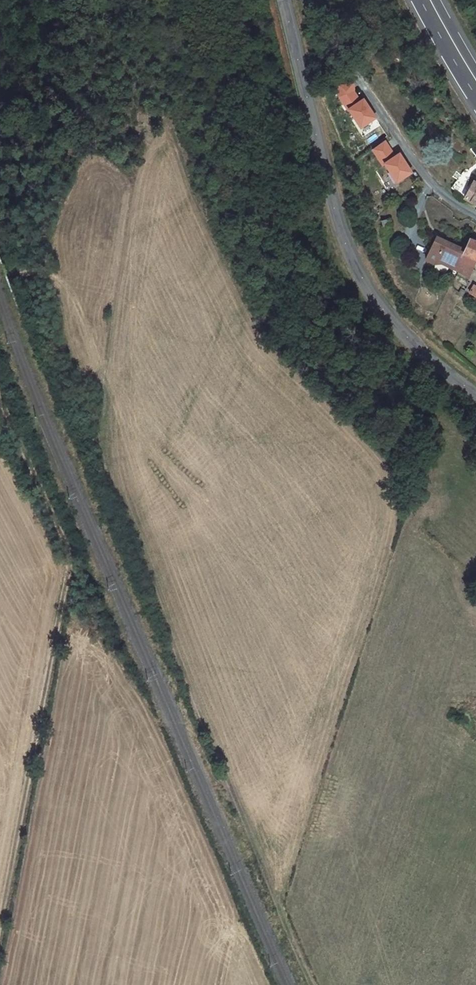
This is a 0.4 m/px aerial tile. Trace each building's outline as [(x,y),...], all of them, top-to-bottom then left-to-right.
[(353,82),(336,92),(360,130),(377,120),(353,82)] [(373,149),(397,185),(415,173),(401,152),(396,155),(386,140),(373,149)] [(465,198),(475,204),(475,187),(471,188),(465,198)] [(465,250),(436,237),(425,260),(434,264),(441,263),(455,269),(468,277),(473,264),(475,266),(475,242),(470,239),(465,250)] [(455,275),(449,272),(445,279),(451,282),(455,275)]
